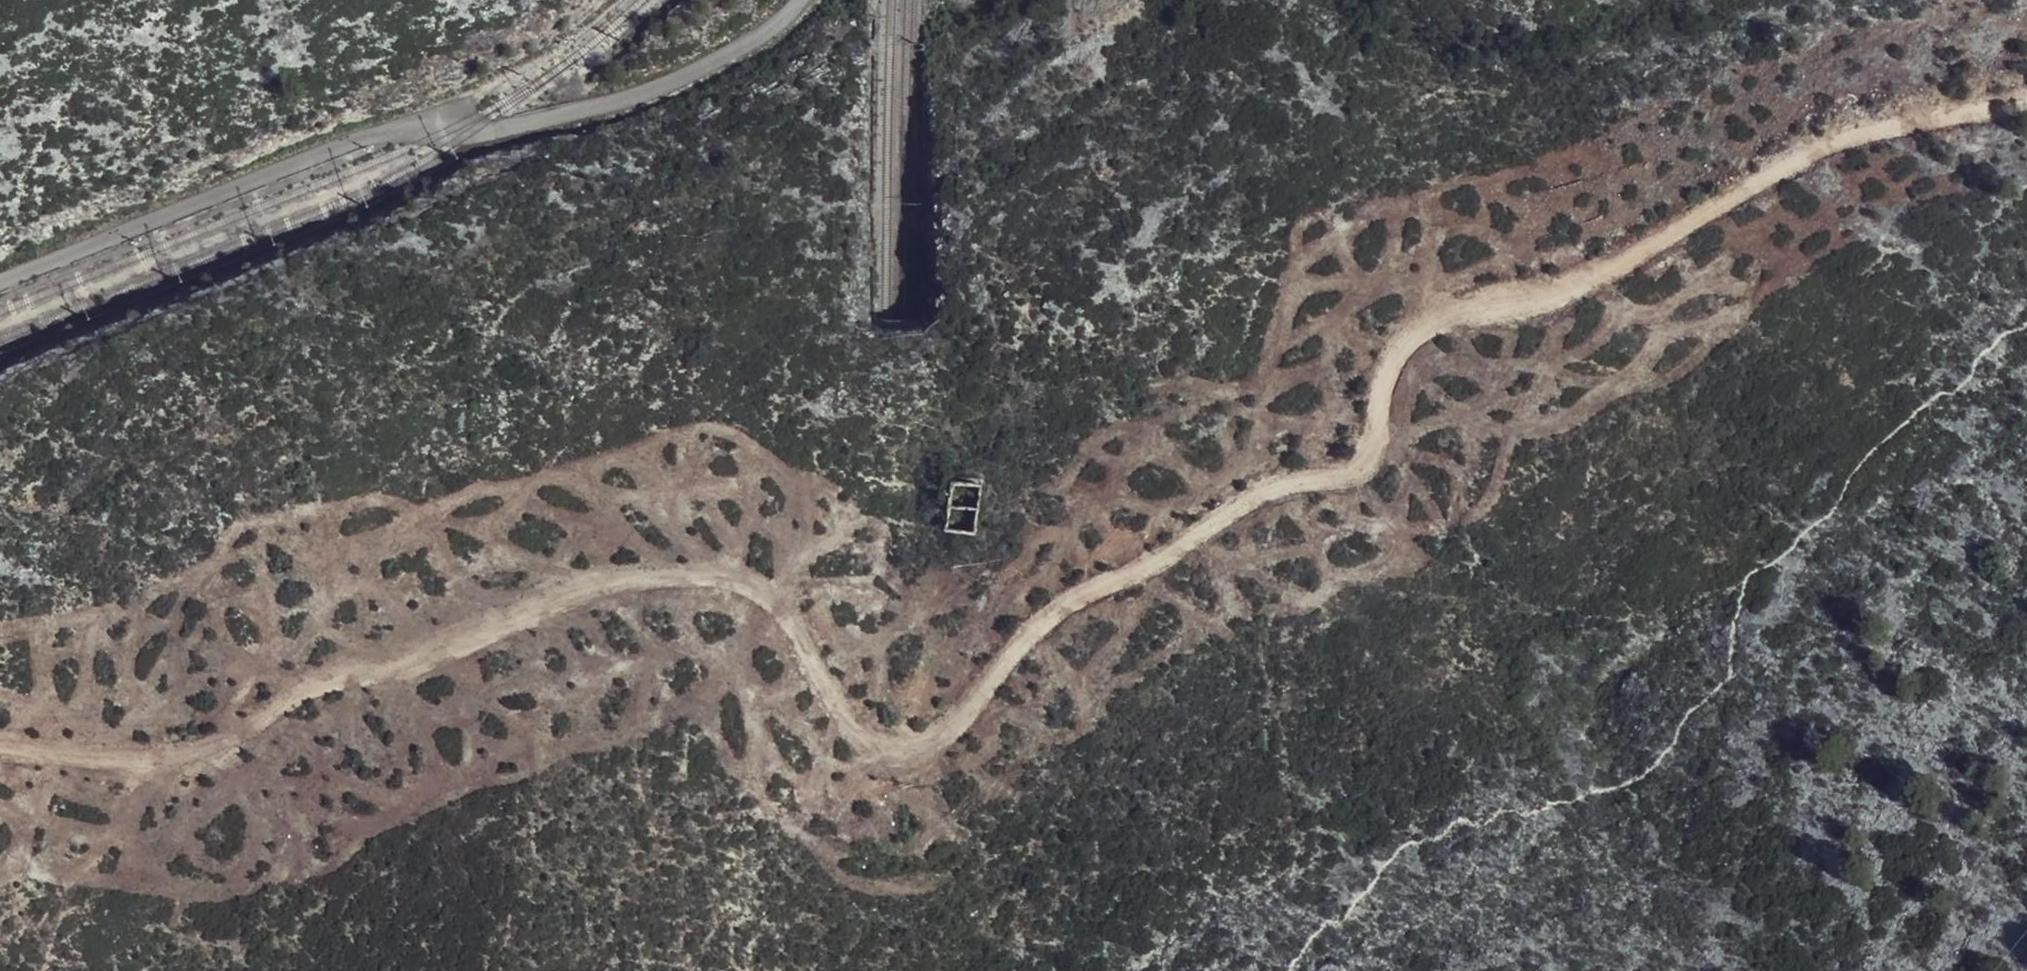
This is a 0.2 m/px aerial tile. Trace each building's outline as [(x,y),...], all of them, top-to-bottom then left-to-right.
[(983,484),(954,482),(946,530),(975,534),(983,484)]
